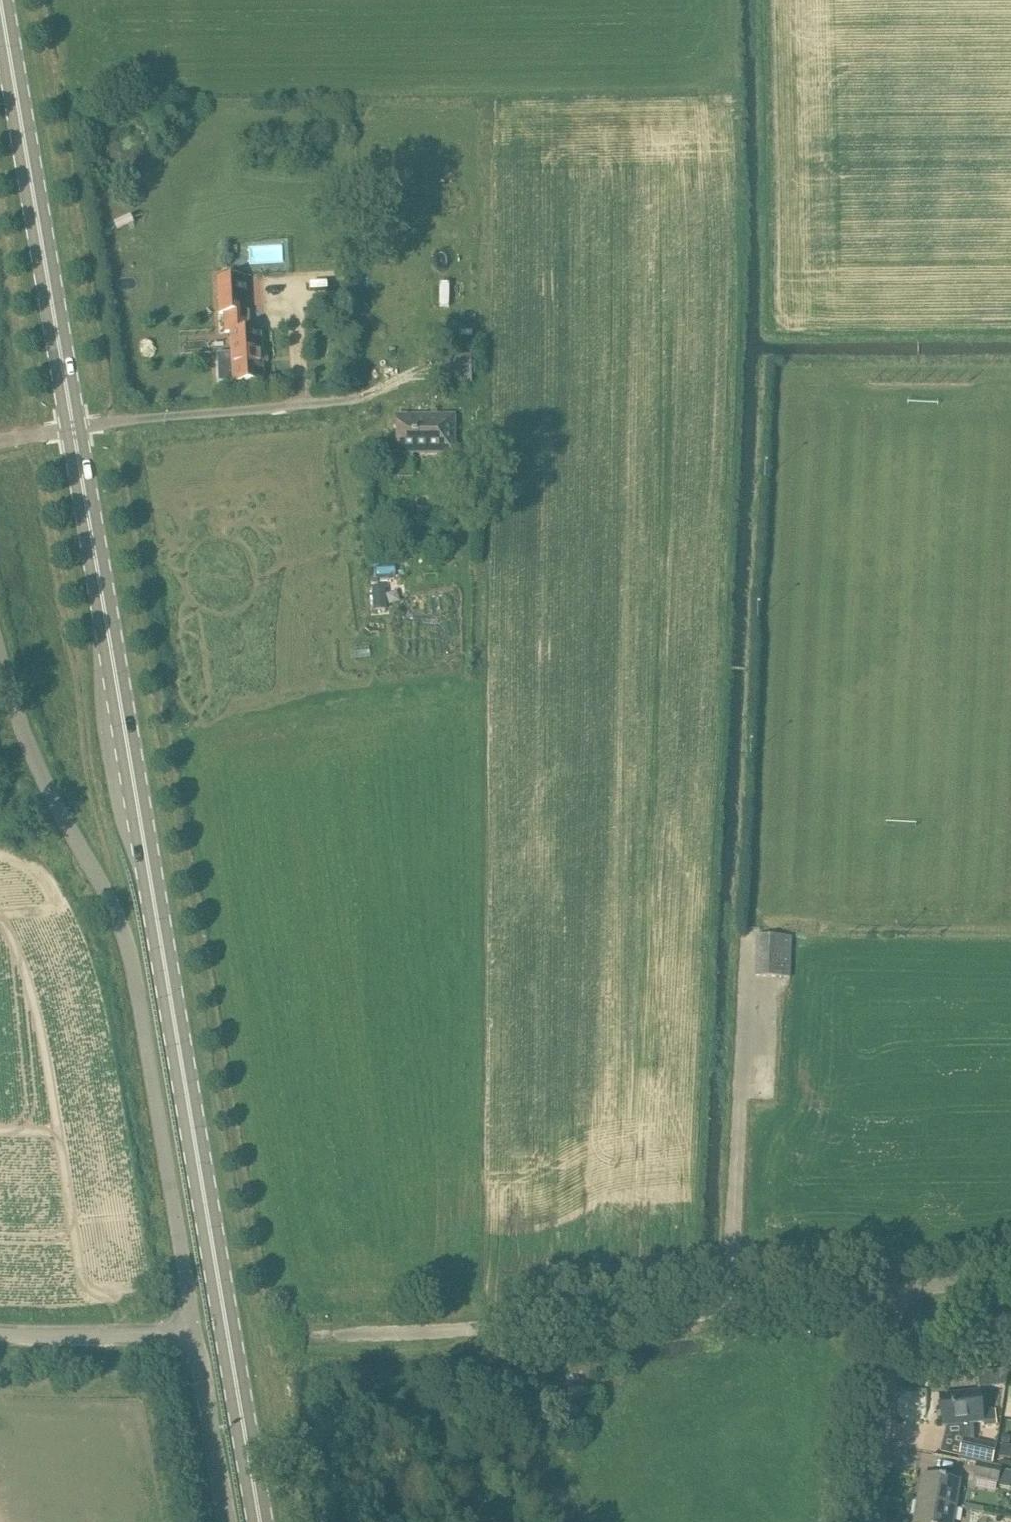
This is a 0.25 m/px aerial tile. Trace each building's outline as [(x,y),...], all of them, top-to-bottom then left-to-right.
[(247,313),(245,277),(219,278),(221,314),(225,314),(226,333),(232,333),(234,353),(218,354),(219,382),(235,381),(235,384),(264,382),(260,330),(241,331),(240,313),(247,313)] [(472,384),(471,355),(448,356),(449,385),(472,384)] [(457,457),(456,414),(396,416),(398,459),(414,458),(414,456),(437,455),(437,458),(457,457)] [(791,936),(757,935),(756,977),(790,978),(791,936)] [(1005,1381),(1007,1370),(982,1372),(983,1383),(1005,1381)] [(982,1411),(981,1392),(941,1396),(944,1426),(983,1422),(984,1427),(998,1426),(996,1410),(982,1411)] [(569,1407),(568,1407),(568,1418),(569,1418),(569,1417),(578,1416),(578,1417),(579,1417),(579,1406),(578,1406),(578,1407),(569,1407)] [(996,1446),(963,1438),(959,1456),(992,1463),(996,1449),(996,1446)] [(999,1456),(1010,1458),(1010,1446),(1000,1445),(999,1456)] [(1002,1468),(977,1463),(974,1478),(999,1483),(1002,1468)] [(999,1486),(1010,1489),(1010,1472),(1002,1470),(999,1486)] [(922,1474),(918,1501),(956,1508),(961,1481),(922,1474)] [(918,1501),(914,1521),(954,1521),(956,1508),(918,1501)]
